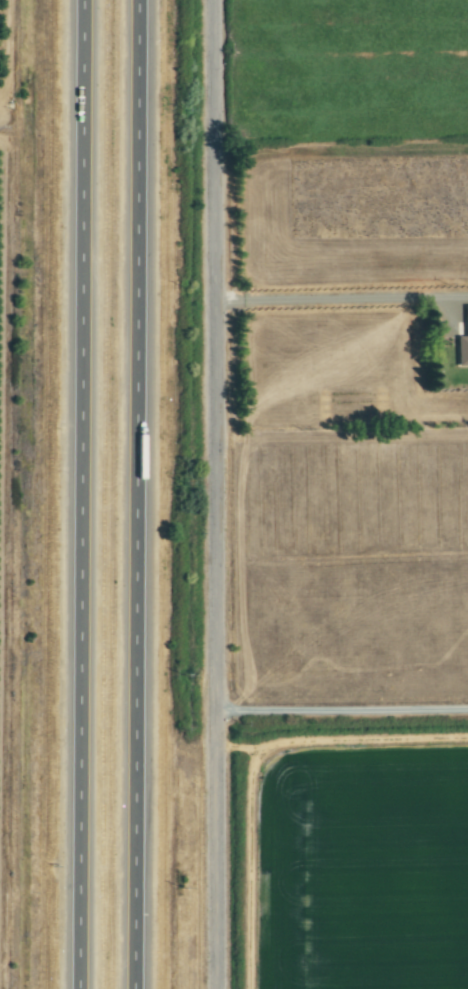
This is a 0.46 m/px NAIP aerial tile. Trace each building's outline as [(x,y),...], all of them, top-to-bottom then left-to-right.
[(463,336),(455,337),(455,366),(467,366),(467,305),(462,305),(463,336)]
